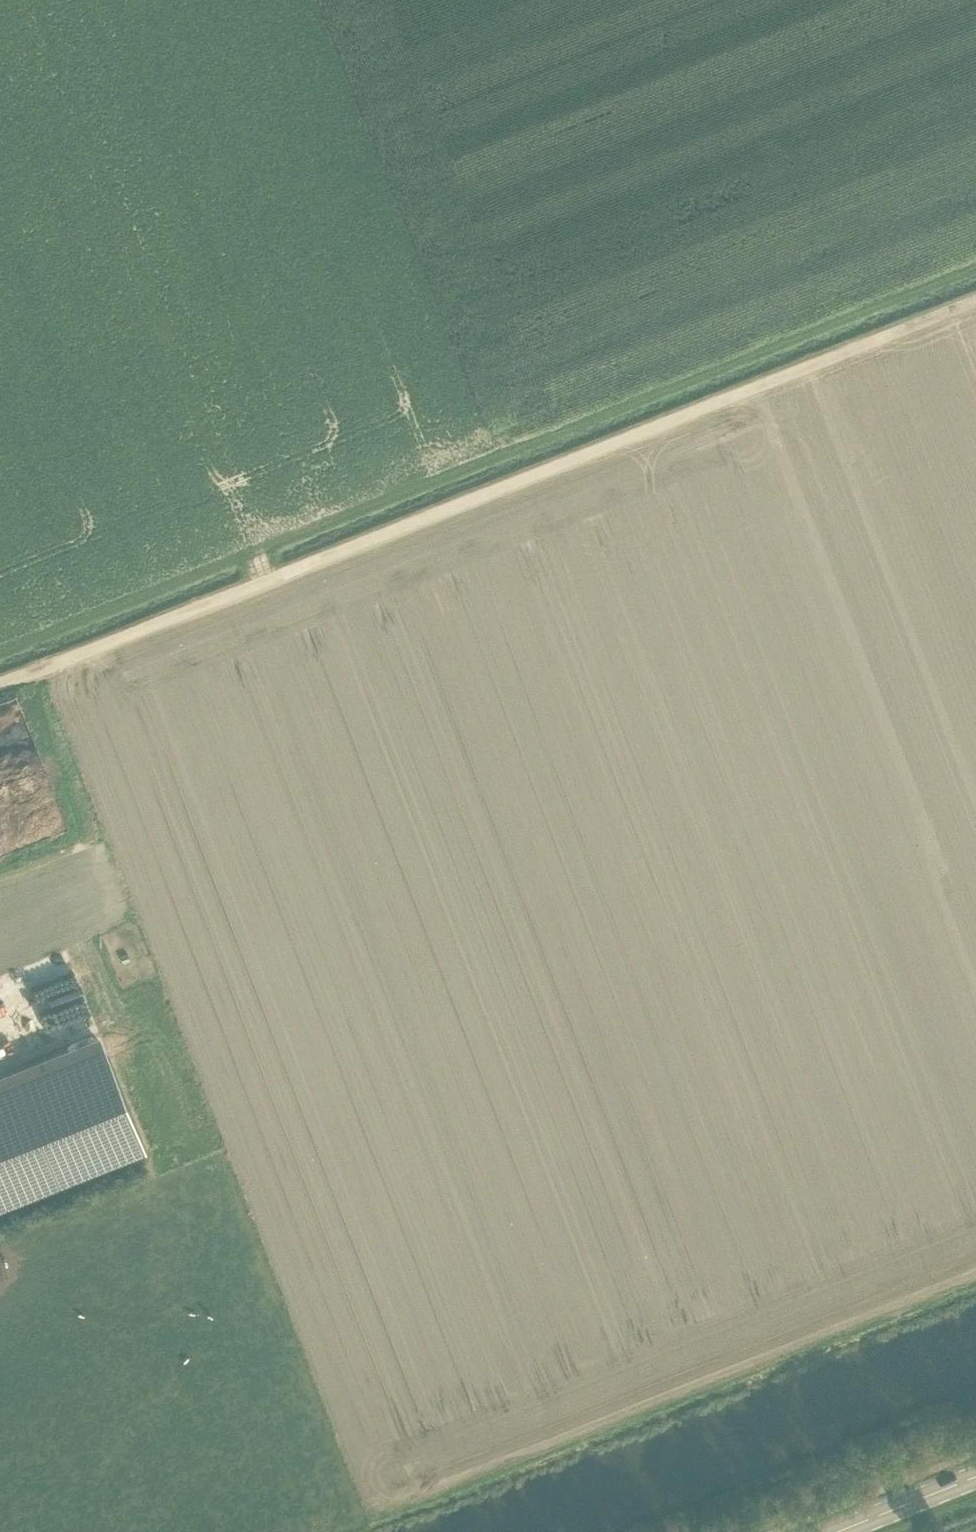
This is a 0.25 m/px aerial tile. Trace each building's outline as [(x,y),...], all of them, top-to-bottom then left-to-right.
[(0,1102),(0,1210),(148,1151),(111,1058),(0,1102)]
